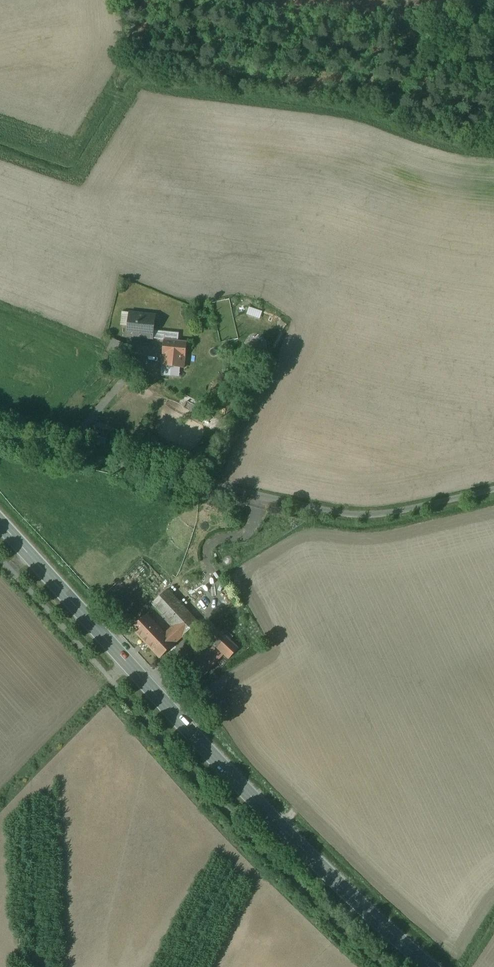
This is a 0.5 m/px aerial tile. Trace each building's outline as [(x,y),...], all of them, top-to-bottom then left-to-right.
[(155,312),(129,309),(127,330),(142,332),(142,334),(151,335),(158,336),(158,332),(152,332),(155,312)] [(201,342),(163,337),(160,363),(182,366),(184,355),(199,357),(201,342)] [(253,347),(244,353),(250,361),(259,355),(253,347)] [(158,367),(158,375),(178,375),(178,367),(158,367)] [(206,406),(199,402),(196,407),(203,412),(206,406)] [(197,622),(167,589),(152,603),(173,625),(175,623),(177,625),(176,627),(183,635),(197,622)] [(210,602),(205,593),(196,598),(201,607),(210,602)] [(164,634),(146,615),(133,628),(159,657),(183,635),(176,627),(177,625),(175,623),(173,625),(164,634)] [(208,620),(198,631),(208,640),(183,668),(195,679),(221,651),(217,648),(227,637),(208,620)]
